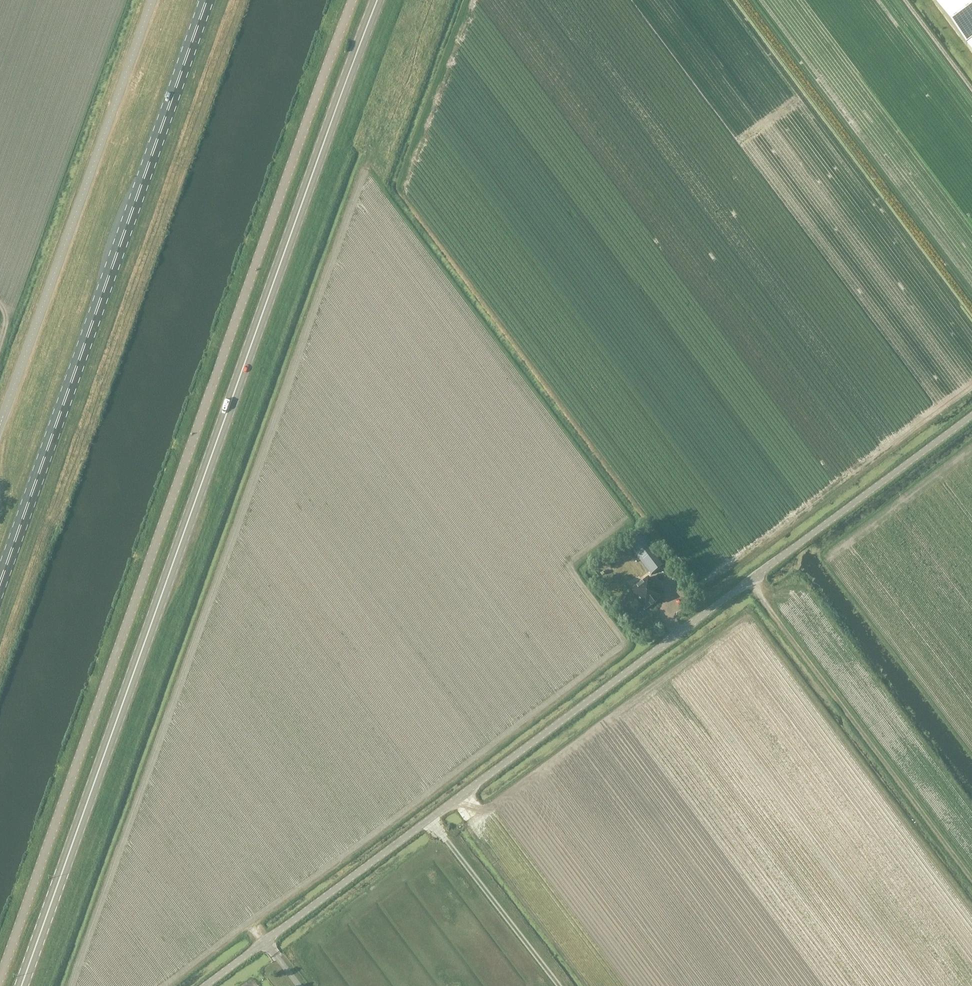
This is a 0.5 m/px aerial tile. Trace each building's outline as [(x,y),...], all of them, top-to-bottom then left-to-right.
[(966,44),(971,53),(971,0),(933,0),(966,44)] [(640,535),(627,544),(650,575),(652,574),(661,567),(663,565),(640,535)] [(647,576),(628,590),(643,611),(663,597),(647,576)] [(455,806),(445,815),(453,824),(463,815),(455,806)]
